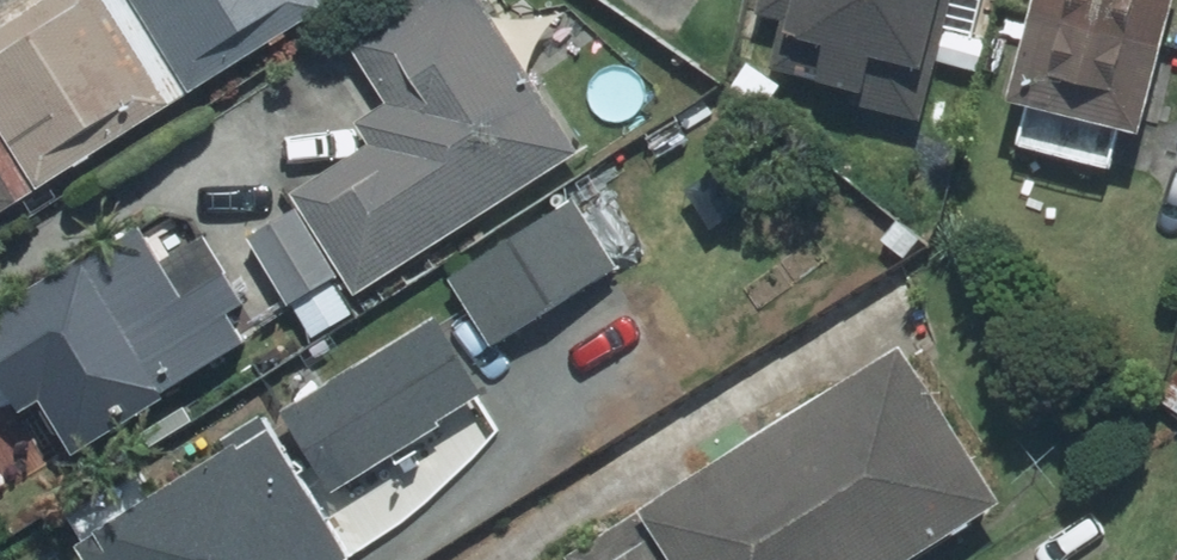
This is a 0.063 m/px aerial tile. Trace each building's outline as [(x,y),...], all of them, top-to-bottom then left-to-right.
[(63,188),(192,104),(123,0),(55,0),(0,36),(0,91),(63,188)] [(215,83),(335,3),(333,0),(160,0),(215,83)] [(319,203),(261,240),(317,329),(375,292),(595,154),(498,0),(457,0),(369,56),(397,100),(364,120),(378,142),(308,186),(319,203)] [(771,18),(849,36),(840,77),(867,83),(861,107),(937,125),(952,60),(987,69),(1003,0),(776,0),(771,18)] [(1035,92),(1022,142),(1122,167),(1135,117),(1168,126),(1176,89),(1176,0),(1058,0),(1035,92)] [(33,197),(0,146),(0,218),(33,197)] [(583,199),(462,277),(507,347),(628,269),(583,199)] [(42,413),(57,404),(85,451),(239,359),(264,344),(247,316),(265,305),(222,232),(179,258),(159,224),(0,319),(0,344),(42,413)] [(449,315),(301,409),(354,492),(502,398),(449,315)] [(1015,494),(912,336),(607,535),(623,559),(913,559),(1015,494)] [(90,550),(96,559),(360,559),(366,556),(291,431),(170,503),(149,468),(69,516),(90,550)]
